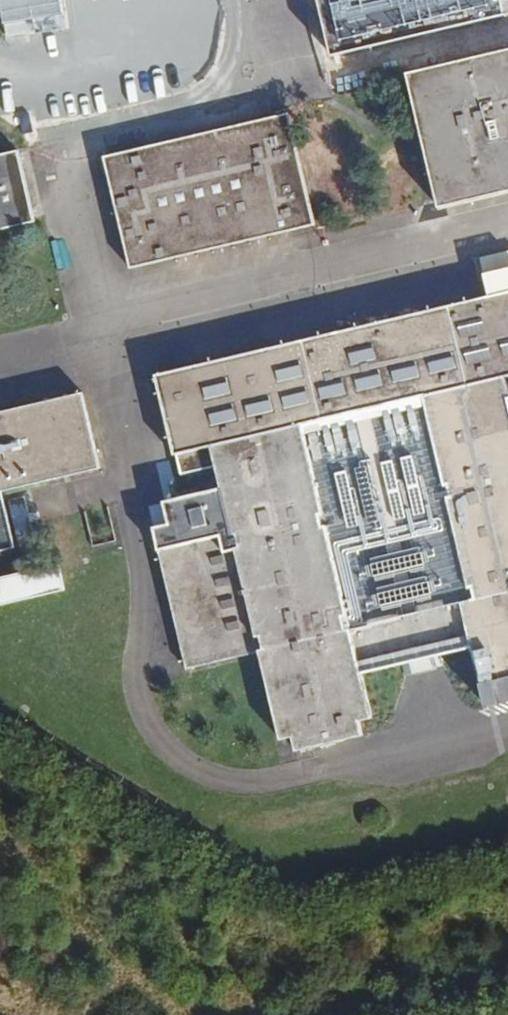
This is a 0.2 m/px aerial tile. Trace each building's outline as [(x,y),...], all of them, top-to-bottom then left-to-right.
[(506,16),(502,0),(317,0),(331,57),(506,16)] [(507,192),(507,49),(406,73),(438,208),(507,192)] [(129,269),(315,225),(289,113),(103,157),(129,269)] [(35,222),(19,150),(0,155),(0,230),(35,222)] [(490,296),(507,292),(507,249),(481,256),(490,296)] [(505,377),(507,376),(507,292),(490,296),(154,375),(174,455),(211,447),(302,426),(425,396),(505,377)] [(472,648),(482,692),(493,690),(496,704),(507,701),(507,388),(505,377),(425,396),(473,603),(462,606),(472,648)] [(100,469),(82,393),(0,412),(0,493),(2,492),(100,469)] [(473,603),(425,396),(302,426),(361,675),(472,648),(462,606),(473,603)] [(361,675),(302,426),(211,447),(221,489),(148,507),(186,669),(259,652),(280,739),(292,736),(295,751),(363,736),(360,721),(371,718),(361,675)] [(2,492),(0,493),(0,551),(15,548),(2,492)] [(23,499),(9,502),(19,545),(33,542),(23,499)] [(64,591),(58,564),(0,578),(0,605),(64,591)]
